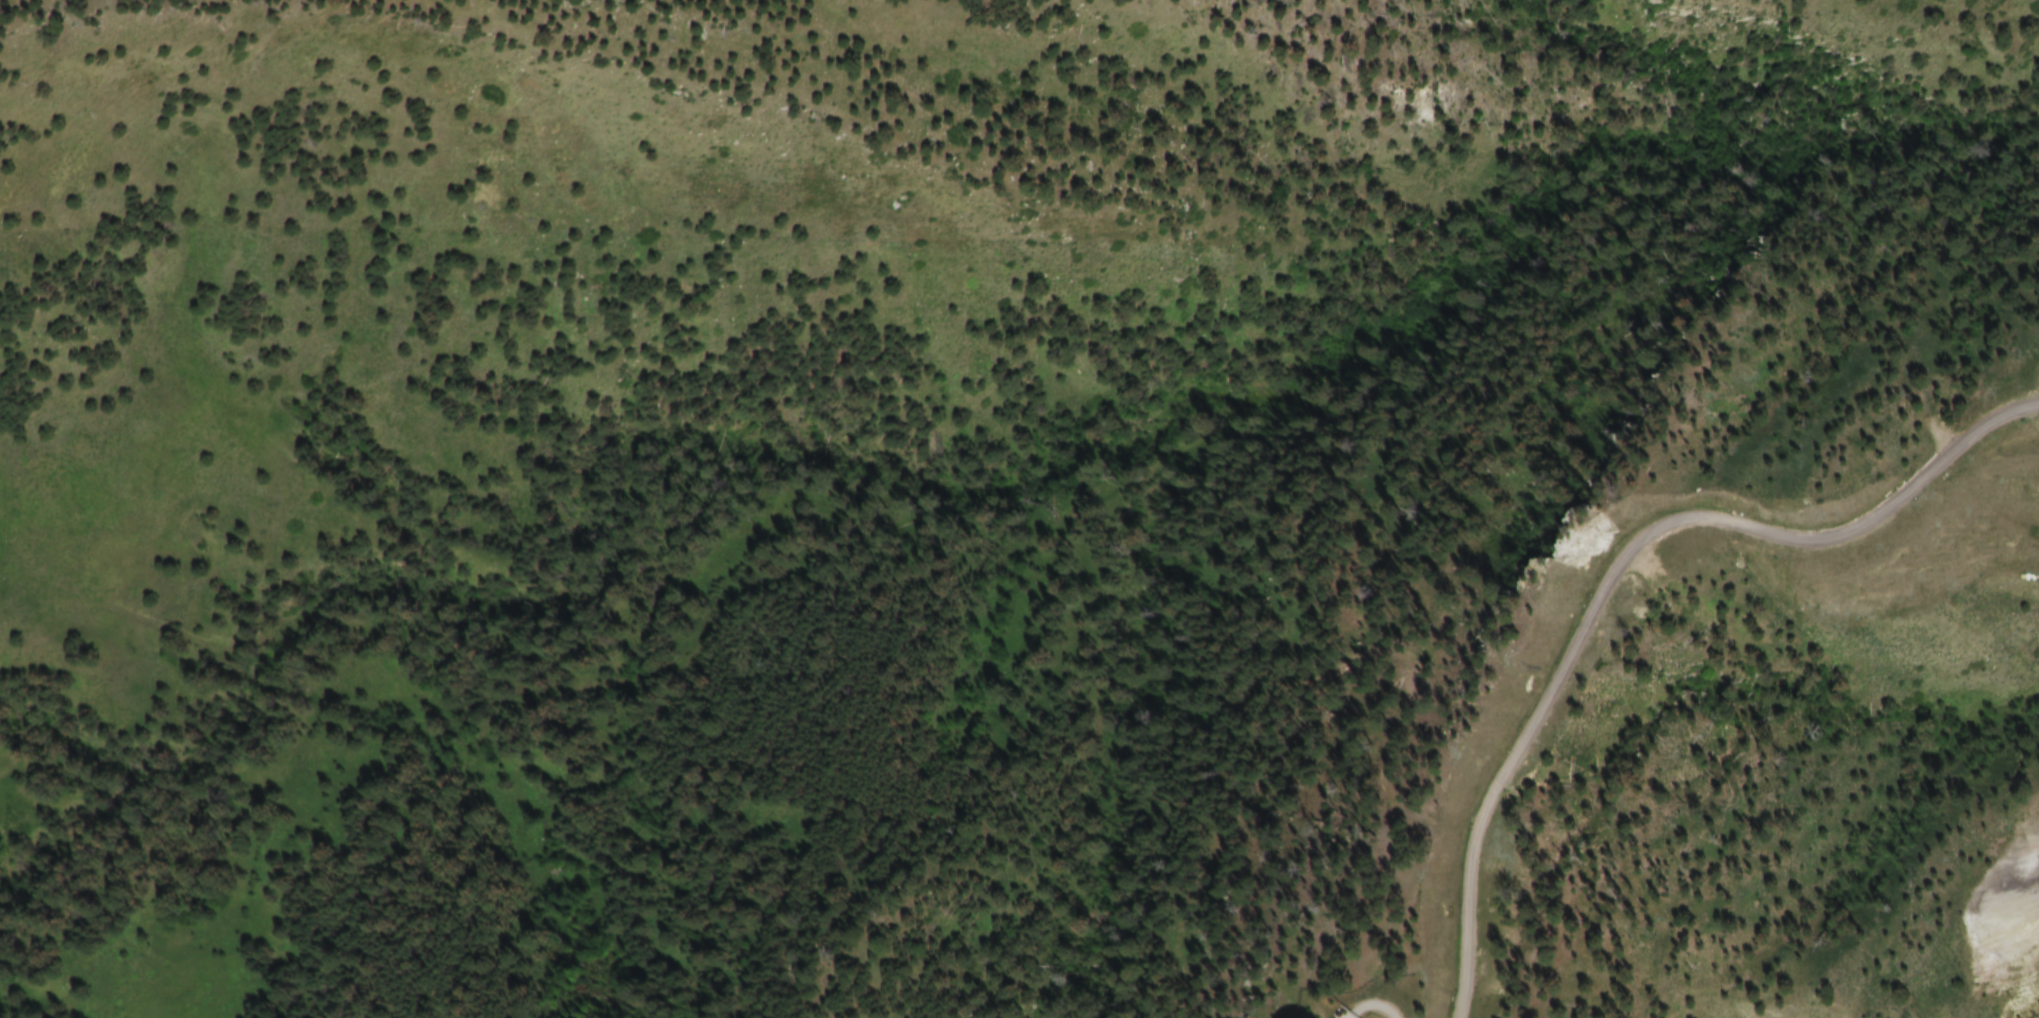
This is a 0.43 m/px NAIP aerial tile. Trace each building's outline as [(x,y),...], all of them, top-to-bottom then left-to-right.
[(1321,1006),(1305,1006),(1305,1017),(1321,1017),(1321,1006)]
